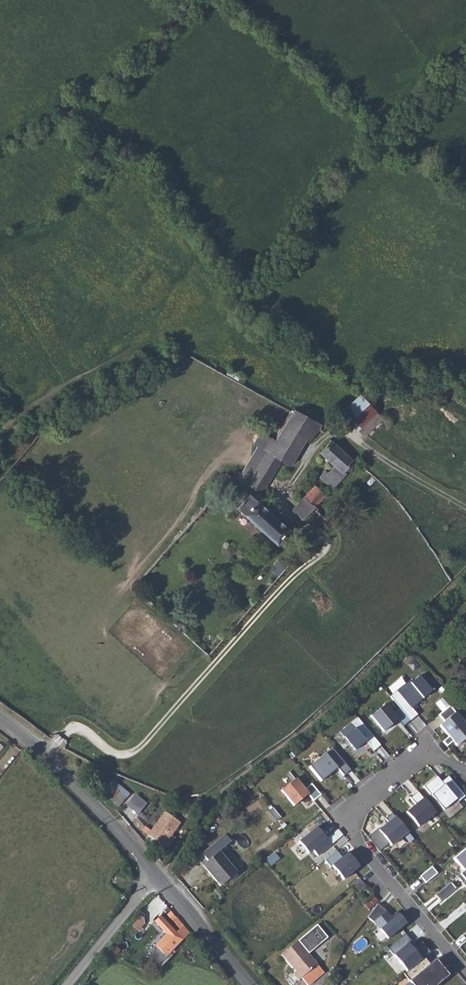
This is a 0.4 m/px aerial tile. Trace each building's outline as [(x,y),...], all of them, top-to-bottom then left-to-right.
[(359,394),(340,412),(356,428),(375,410),(359,394)] [(265,450),(268,452),(281,459),(291,464),(306,438),(309,440),(319,427),(321,425),(294,407),(291,411),(289,411),(274,439),(272,438),(265,450)] [(375,410),(356,428),(363,436),(383,418),(375,410)] [(320,452),(334,463),(342,469),(343,468),(351,459),(330,441),(320,452)] [(281,459),(268,452),(247,483),(260,494),(281,459)] [(334,463),(328,470),(339,479),(346,471),(343,468),(342,469),(334,463)] [(292,508),(302,519),(310,511),(322,498),(339,479),(328,470),(325,469),(318,474),(316,472),(310,479),(314,483),(292,508)] [(226,472),(218,478),(224,484),(232,478),(226,472)] [(329,502),(342,491),(339,487),(325,498),(329,502)] [(290,529),(249,493),(236,509),(277,543),(290,529)] [(408,682),(390,698),(410,721),(417,715),(411,708),(431,692),(418,676),(410,684),(408,682)] [(369,716),(384,702),(379,697),(364,710),(369,716)] [(384,705),(371,717),(383,732),(397,720),(384,705)] [(449,706),(438,716),(444,722),(439,726),(456,747),(465,739),(465,727),(449,706)] [(380,746),(357,718),(339,733),(355,751),(366,742),(373,751),(380,746)] [(350,770),(332,748),(309,767),(321,782),(337,768),(344,776),(350,770)] [(458,802),(465,796),(449,776),(442,782),(437,776),(424,787),(444,810),(456,800),(458,802)] [(321,795),(312,784),(305,789),(296,778),(281,790),(294,806),(308,794),(314,801),(321,795)] [(117,781),(106,794),(118,806),(130,793),(117,781)] [(436,813),(418,791),(411,798),(416,804),(407,812),(419,827),(436,813)] [(126,804),(138,814),(147,802),(135,793),(126,804)] [(273,810),(269,814),(276,822),(280,818),(273,810)] [(408,832),(392,813),(386,819),(388,822),(379,830),(392,846),(408,832)] [(180,825),(165,815),(151,832),(166,843),(180,825)] [(317,827),(299,842),(308,854),(313,850),(318,856),(331,845),(317,827)] [(209,859),(204,864),(222,886),(238,872),(220,851),(231,841),(225,834),(203,853),(209,859)] [(464,871),(465,869),(465,849),(454,859),(464,871)] [(336,851),(325,860),(331,867),(332,866),(344,880),(359,867),(348,853),(342,858),(336,851)] [(438,873),(432,866),(420,876),(426,883),(438,873)] [(450,883),(435,895),(440,902),(455,890),(450,883)] [(130,921),(140,932),(162,912),(161,911),(167,905),(158,895),(130,921)] [(387,940),(405,924),(396,913),(390,918),(384,910),(376,906),(366,920),(372,923),(387,940)] [(154,946),(166,957),(190,933),(179,920),(175,924),(179,928),(176,932),(160,916),(154,922),(166,934),(154,946)] [(320,923),(284,954),(298,971),(296,973),(301,979),(304,977),(311,984),(327,971),(320,963),(311,952),(330,936),(320,923)] [(405,934),(387,950),(406,973),(425,957),(430,952),(422,942),(413,949),(408,943),(411,940),(405,934)] [(404,974),(413,984),(437,984),(449,975),(436,958),(430,963),(425,957),(406,973),(404,974)]
